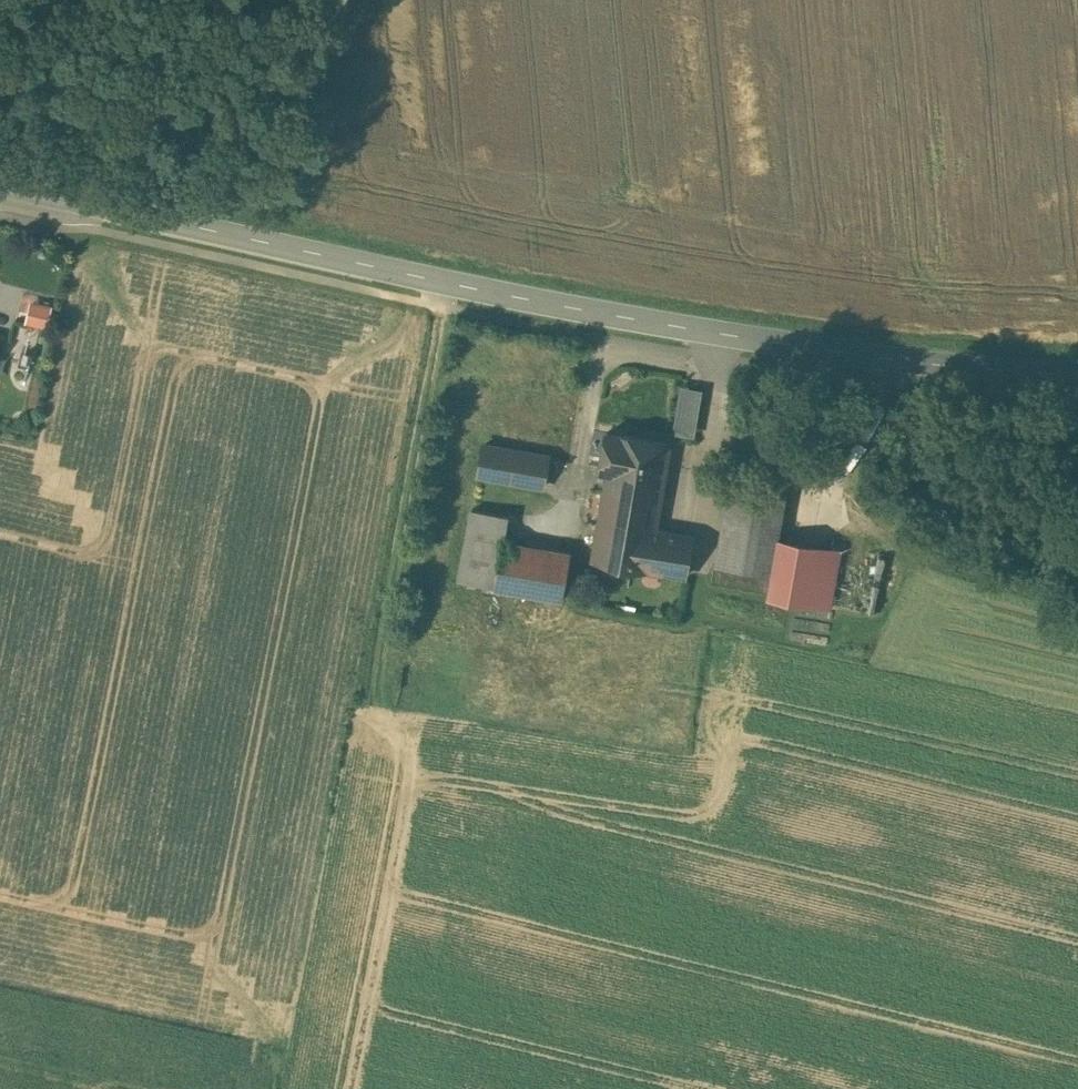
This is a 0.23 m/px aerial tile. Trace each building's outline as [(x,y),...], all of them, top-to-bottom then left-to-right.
[(33,323),(57,325),(58,300),(35,299),(33,323)] [(689,381),(680,429),(702,433),(711,385),(689,381)] [(669,444),(607,433),(600,469),(609,471),(593,560),(631,566),(631,567),(685,576),(692,537),(655,530),(669,444)] [(566,462),(485,448),(478,485),(555,499),(557,486),(562,487),(566,462)] [(731,475),(715,565),(771,575),(771,574),(777,540),(787,485),(731,475)] [(509,516),(472,509),(459,580),(562,599),(570,554),(504,541),(509,516)] [(777,540),(771,574),(773,575),(769,596),(794,600),(829,607),(839,551),(777,540)]
